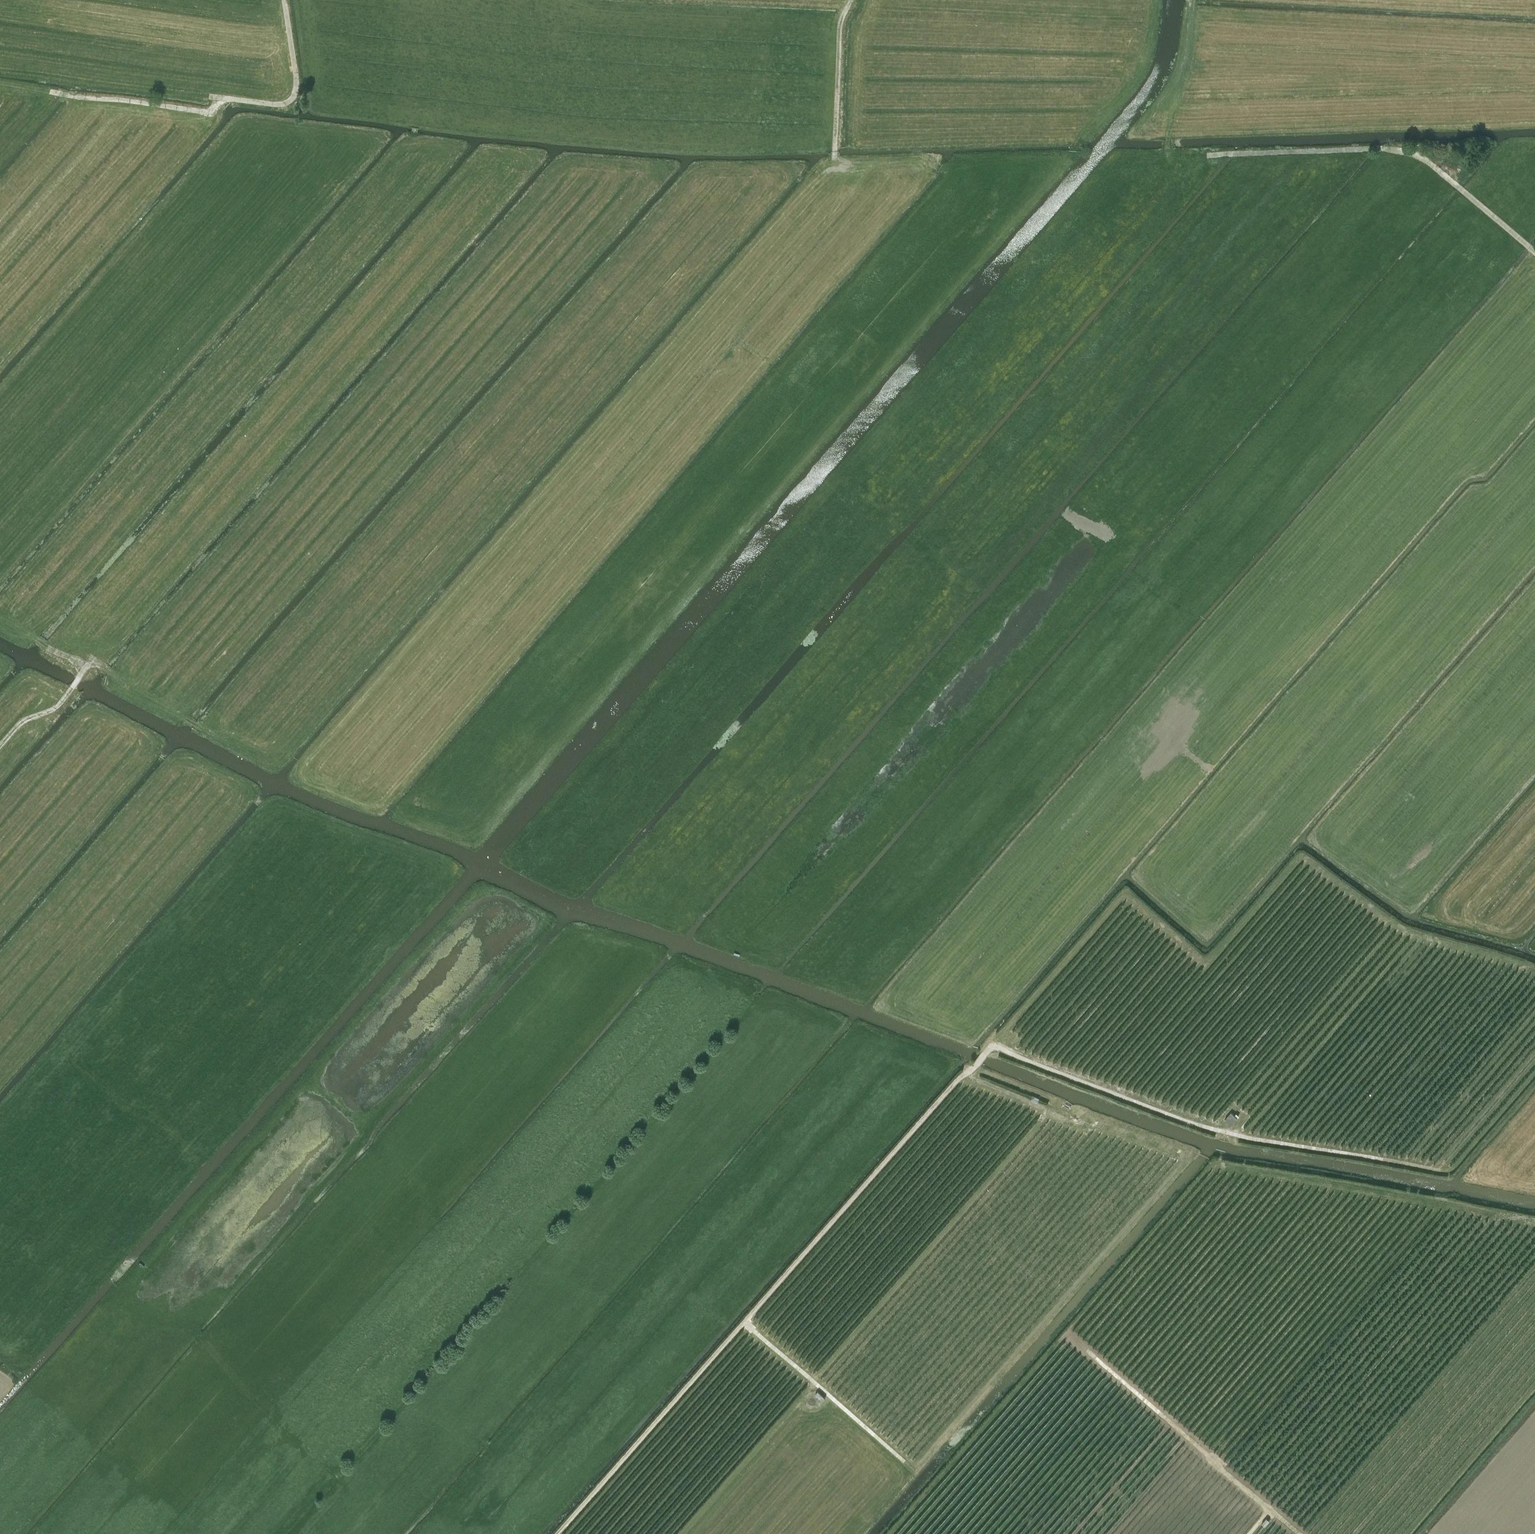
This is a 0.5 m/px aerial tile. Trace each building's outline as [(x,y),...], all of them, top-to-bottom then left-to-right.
[(1231,1112),(1224,1119),(1231,1125),(1238,1118),(1231,1112)]
